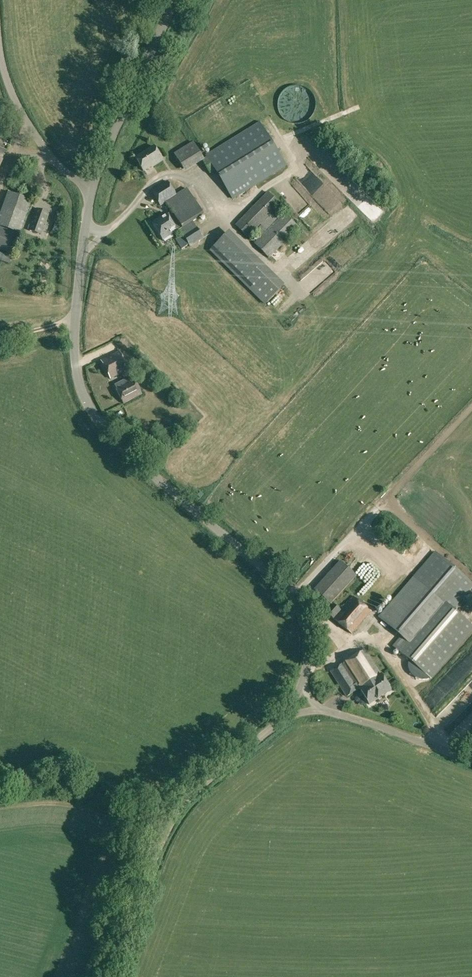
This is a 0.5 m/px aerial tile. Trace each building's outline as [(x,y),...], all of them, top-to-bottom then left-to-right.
[(293,124),(298,124),(300,124),(307,121),(309,119),(311,115),(312,111),(312,106),(311,102),(309,99),(306,95),(302,93),(297,92),(292,92),(288,94),(285,97),(282,100),(281,103),(280,106),(280,110),(280,112),(282,116),(285,120),(289,122),(293,124)] [(215,170),(232,199),(286,166),(259,123),(206,156),(202,158),(193,143),(174,154),(183,169),(201,159),(209,173),(215,170)] [(155,135),(159,144),(164,142),(160,132),(155,135)] [(135,158),(143,171),(151,166),(151,168),(163,160),(154,146),(135,158)] [(358,199),(364,191),(343,172),(336,180),(358,199)] [(328,205),(334,211),(344,199),(323,179),(316,186),(333,201),(328,205)] [(179,230),(190,246),(203,238),(193,221),(203,215),(187,188),(176,195),(167,181),(151,191),(160,206),(166,202),(172,212),(167,215),(166,214),(152,223),(163,240),(164,240),(165,242),(173,237),(172,235),(179,230)] [(20,234),(32,200),(8,192),(0,215),(0,227),(20,234)] [(255,244),(269,258),(298,227),(284,214),(278,220),(271,213),(280,204),(267,192),(235,225),(248,237),(261,224),(262,225),(253,233),(259,240),(255,244)] [(368,197),(361,204),(376,219),(383,211),(368,197)] [(44,206),(35,202),(26,227),(36,230),(44,206)] [(36,234),(46,238),(54,214),(44,210),(36,234)] [(54,222),(55,222),(61,224),(64,214),(57,212),(54,222)] [(12,254),(18,236),(0,229),(0,250),(12,254)] [(284,285),(229,230),(209,250),(264,305),(284,285)] [(309,293),(362,250),(352,238),(299,280),(309,293)] [(270,300),(275,305),(284,295),(279,291),(270,300)] [(101,361),(110,379),(129,369),(119,351),(101,361)] [(115,387),(123,404),(142,394),(133,378),(126,382),(125,380),(115,385),(116,387),(115,387)] [(178,386),(188,397),(196,389),(186,378),(178,386)] [(416,571),(437,549),(428,541),(407,563),(416,571)] [(452,609),(471,587),(471,582),(437,552),(415,577),(414,576),(379,617),(401,636),(393,646),(409,660),(422,644),(452,609)] [(314,590),(330,604),(355,575),(338,561),(314,590)] [(322,572),(311,582),(314,585),(325,575),(322,572)] [(334,619),(352,634),(371,611),(353,596),(334,619)] [(375,602),(377,608),(386,605),(383,599),(375,602)] [(326,612),(333,619),(341,610),(333,604),(326,612)] [(445,662),(471,630),(471,626),(452,609),(422,644),(445,662)] [(359,689),(369,705),(391,691),(381,674),(380,675),(364,650),(331,672),(346,697),(359,689)] [(410,663),(410,664),(410,666),(411,667),(411,668),(411,669),(412,670),(412,671),(413,672),(414,673),(415,674),(415,675),(416,675),(417,676),(419,677),(420,677),(421,677),(422,678),(423,678),(424,678),(426,678),(427,677),(428,677),(429,677),(430,676),(431,676),(432,675),(433,674),(434,673),(435,672),(436,670),(436,669),(437,668),(437,667),(437,666),(437,665),(437,664),(437,662),(437,661),(437,660),(436,659),(436,658),(435,657),(435,656),(434,655),(433,654),(432,654),(431,653),(430,652),(429,652),(428,651),(426,651),(425,651),(424,651),(422,651),(421,651),(420,651),(419,652),(418,652),(416,653),(415,654),(414,655),(413,656),(413,657),(412,658),(412,659),(411,660),(411,661),(411,662),(410,663)] [(456,668),(462,674),(471,664),(468,662),(471,658),(471,651),(456,668)] [(463,726),(471,716),(471,689),(449,713),(446,710),(438,718),(448,727),(456,719),(463,726)]
